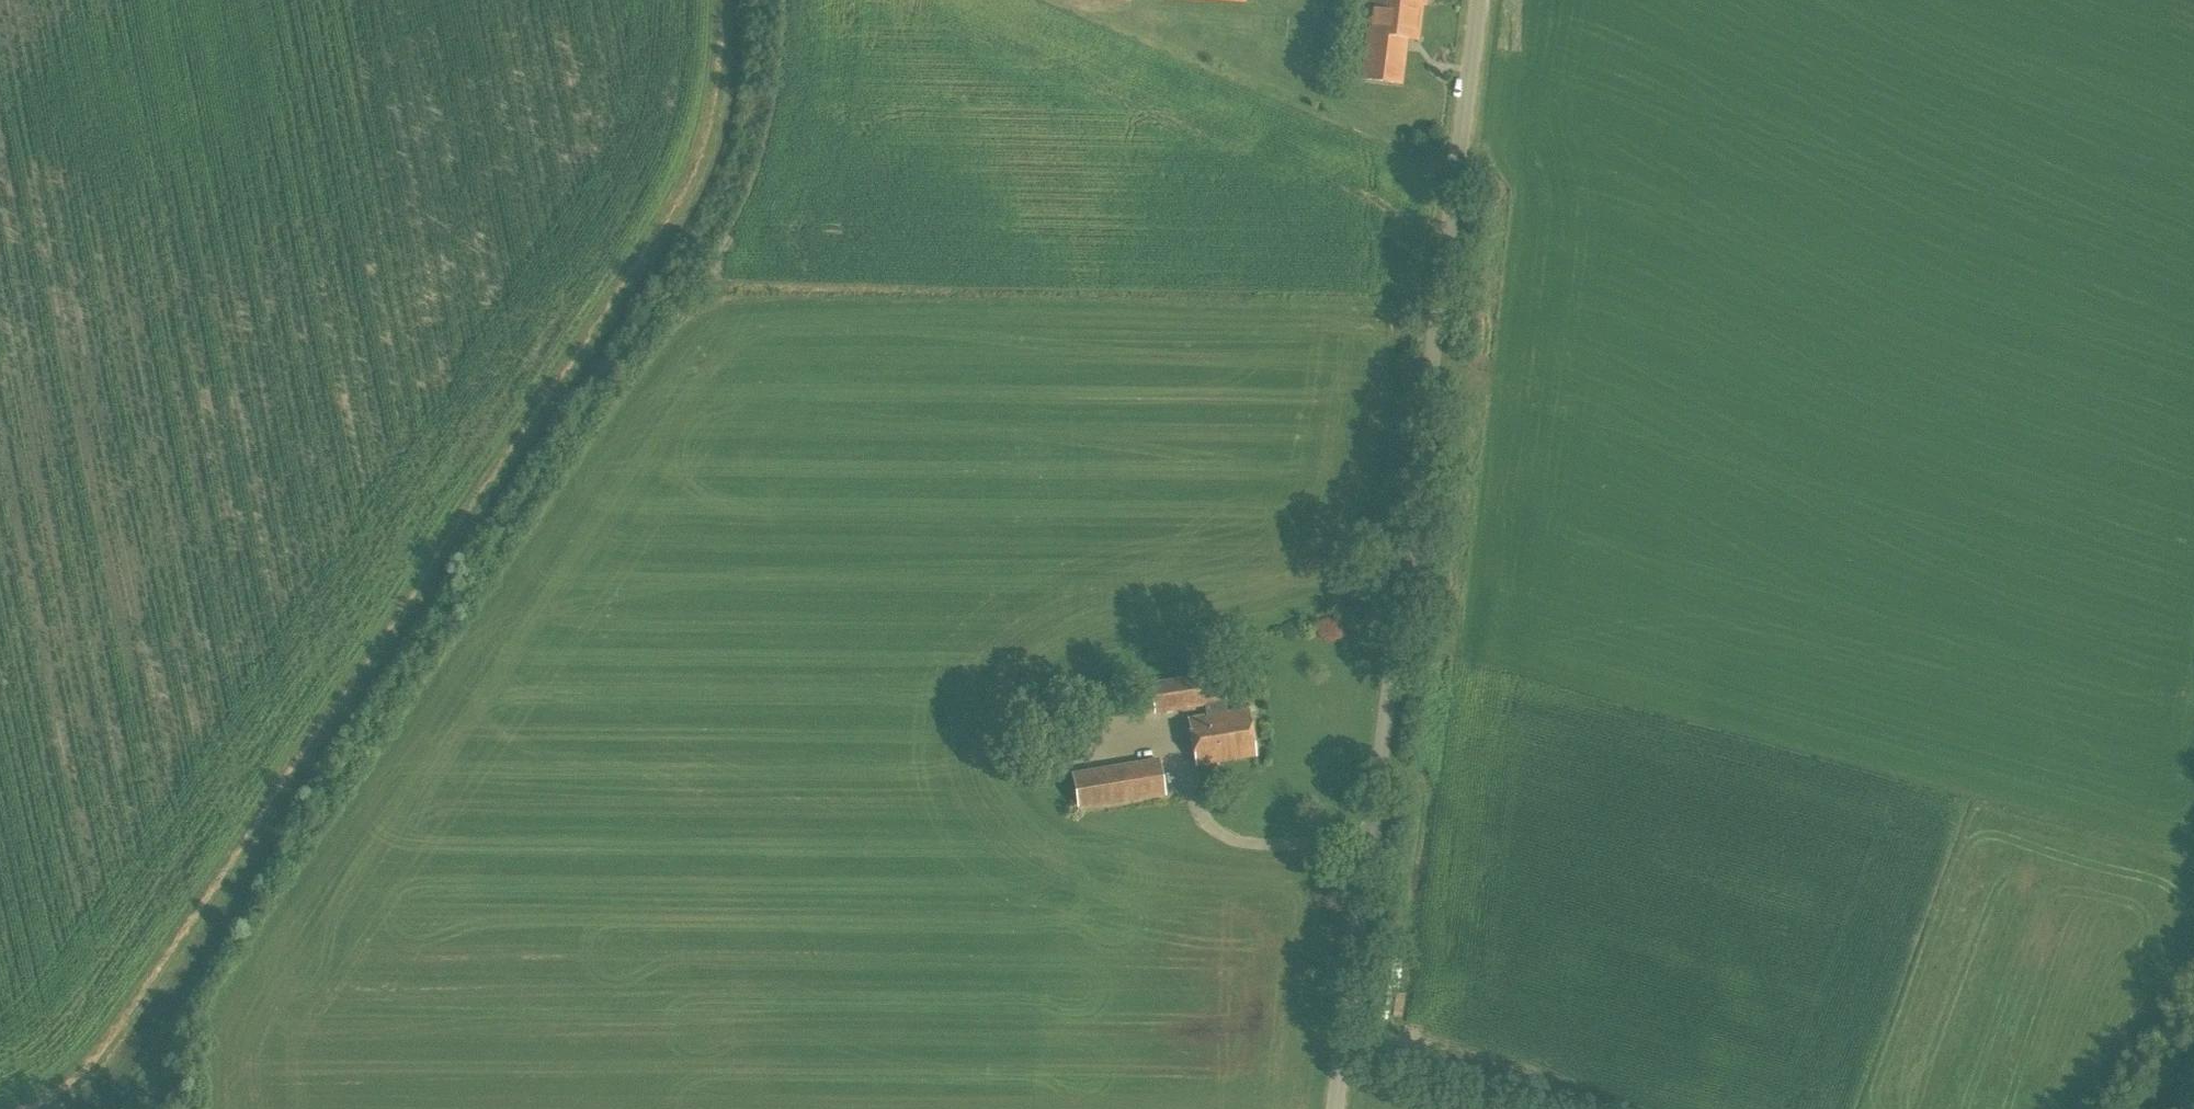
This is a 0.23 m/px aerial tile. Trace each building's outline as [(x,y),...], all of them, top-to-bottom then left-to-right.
[(1367,34),(1365,34),(1360,80),(1402,85),(1408,39),(1417,40),(1421,4),(1426,5),(1426,0),(1371,0),(1367,34)] [(1220,700),(1226,698),(1221,670),(1149,681),(1154,714),(1189,709),(1204,706),(1205,710),(1206,710),(1204,702),(1217,700),(1216,696),(1219,695),(1220,700)] [(1228,712),(1226,698),(1220,700),(1219,695),(1216,696),(1217,700),(1204,702),(1206,710),(1205,710),(1205,715),(1189,718),(1196,764),(1256,755),(1249,708),(1228,712)] [(1080,809),(1164,795),(1158,760),(1074,774),(1080,809)]
